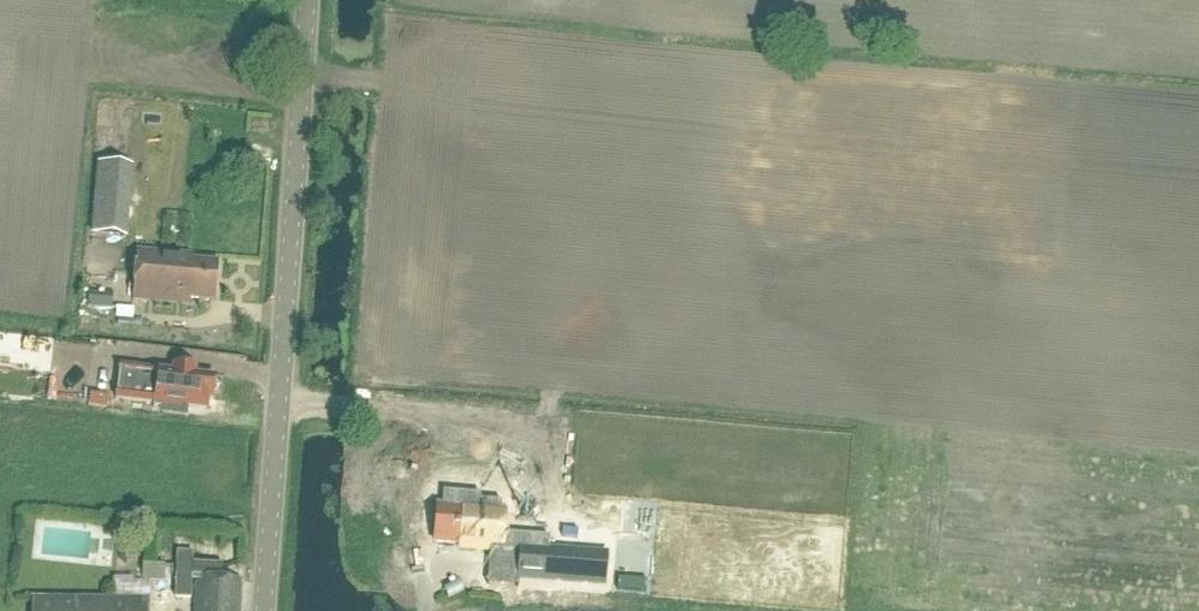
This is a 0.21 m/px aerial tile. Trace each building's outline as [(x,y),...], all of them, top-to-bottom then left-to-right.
[(113,178),(113,152),(99,152),(99,178),(113,178)] [(214,303),(217,265),(191,262),(192,257),(137,252),(132,301),(187,306),(188,300),(214,303)] [(113,294),(89,292),(87,308),(112,310),(113,294)] [(214,388),(212,385),(213,379),(194,377),(194,371),(171,368),(171,374),(118,368),(114,402),(152,407),(152,411),(161,412),(160,416),(184,419),(185,411),(206,413),(207,402),(210,402),(211,396),(214,394),(214,391),(214,388)] [(459,550),(500,553),(503,510),(460,507),(460,511),(437,510),(435,544),(459,546),(459,550)] [(561,546),(519,546),(519,569),(569,569),(570,546),(585,546),(586,528),(561,528),(561,546)] [(142,583),(163,584),(163,569),(143,568),(142,583)] [(240,583),(197,581),(195,610),(238,610),(240,583)] [(149,601),(32,600),(32,610),(149,610),(149,601)]
